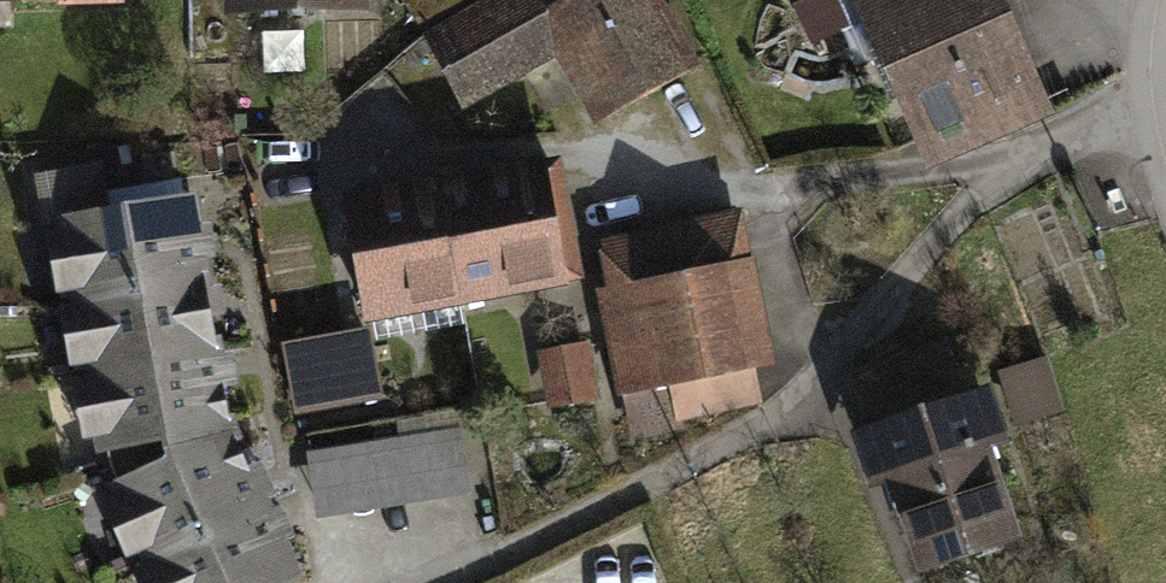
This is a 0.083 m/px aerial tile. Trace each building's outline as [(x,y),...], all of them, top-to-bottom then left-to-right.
[(428,34),(462,98),(514,71),(510,65),(563,37),(583,74),(601,108),(682,65),(647,0),(478,0),(477,0),(480,6),(428,34)] [(984,0),(812,0),(796,7),(810,40),(843,26),(860,64),(894,49),(931,135),(1025,94),(992,18),(984,0)] [(66,223),(78,296),(197,275),(190,237),(185,202),(100,217),(90,167),(38,177),(46,227),(66,223)] [(477,185),(442,192),(461,291),(563,272),(549,197),(559,196),(555,171),(477,185)] [(367,309),(461,291),(442,192),(395,200),(348,209),(367,309)] [(740,222),(610,250),(629,342),(611,346),(620,391),(627,390),(634,424),(757,398),(730,266),(749,262),(740,222)] [(78,296),(91,370),(211,347),(204,310),(197,275),(78,296)] [(366,333),(289,347),(300,407),(377,393),(366,333)] [(91,370),(110,466),(228,432),(219,389),(211,347),(91,370)] [(584,348),(548,354),(557,402),(593,396),(584,348)] [(952,361),(869,388),(898,476),(886,480),(897,512),(902,526),(914,522),(927,560),(1008,533),(952,361)] [(1052,378),(1011,393),(1024,428),(1065,413),(1052,378)] [(306,451),(316,519),(471,494),(460,427),(306,451)] [(110,466),(149,557),(261,507),(245,472),(228,432),(110,466)] [(261,507),(149,557),(160,582),(277,582),(291,577),(274,538),(261,507)]
